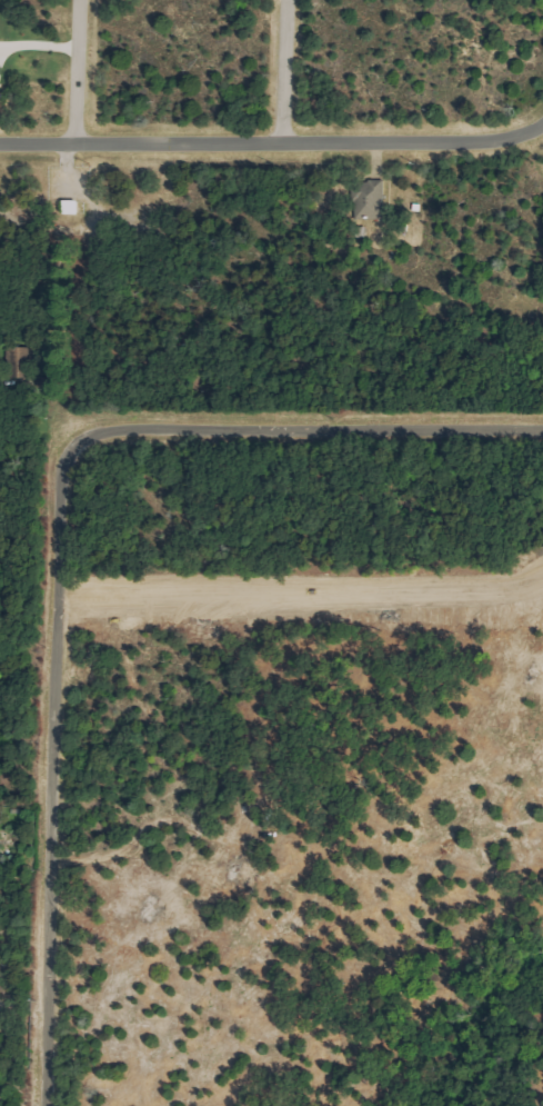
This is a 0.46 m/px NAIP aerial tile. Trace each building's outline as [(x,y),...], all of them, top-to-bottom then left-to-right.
[(382,185),(371,189),(373,195),(353,201),(361,223),(391,212),(382,185)] [(67,213),(81,213),(81,200),(67,200),(67,213)]
